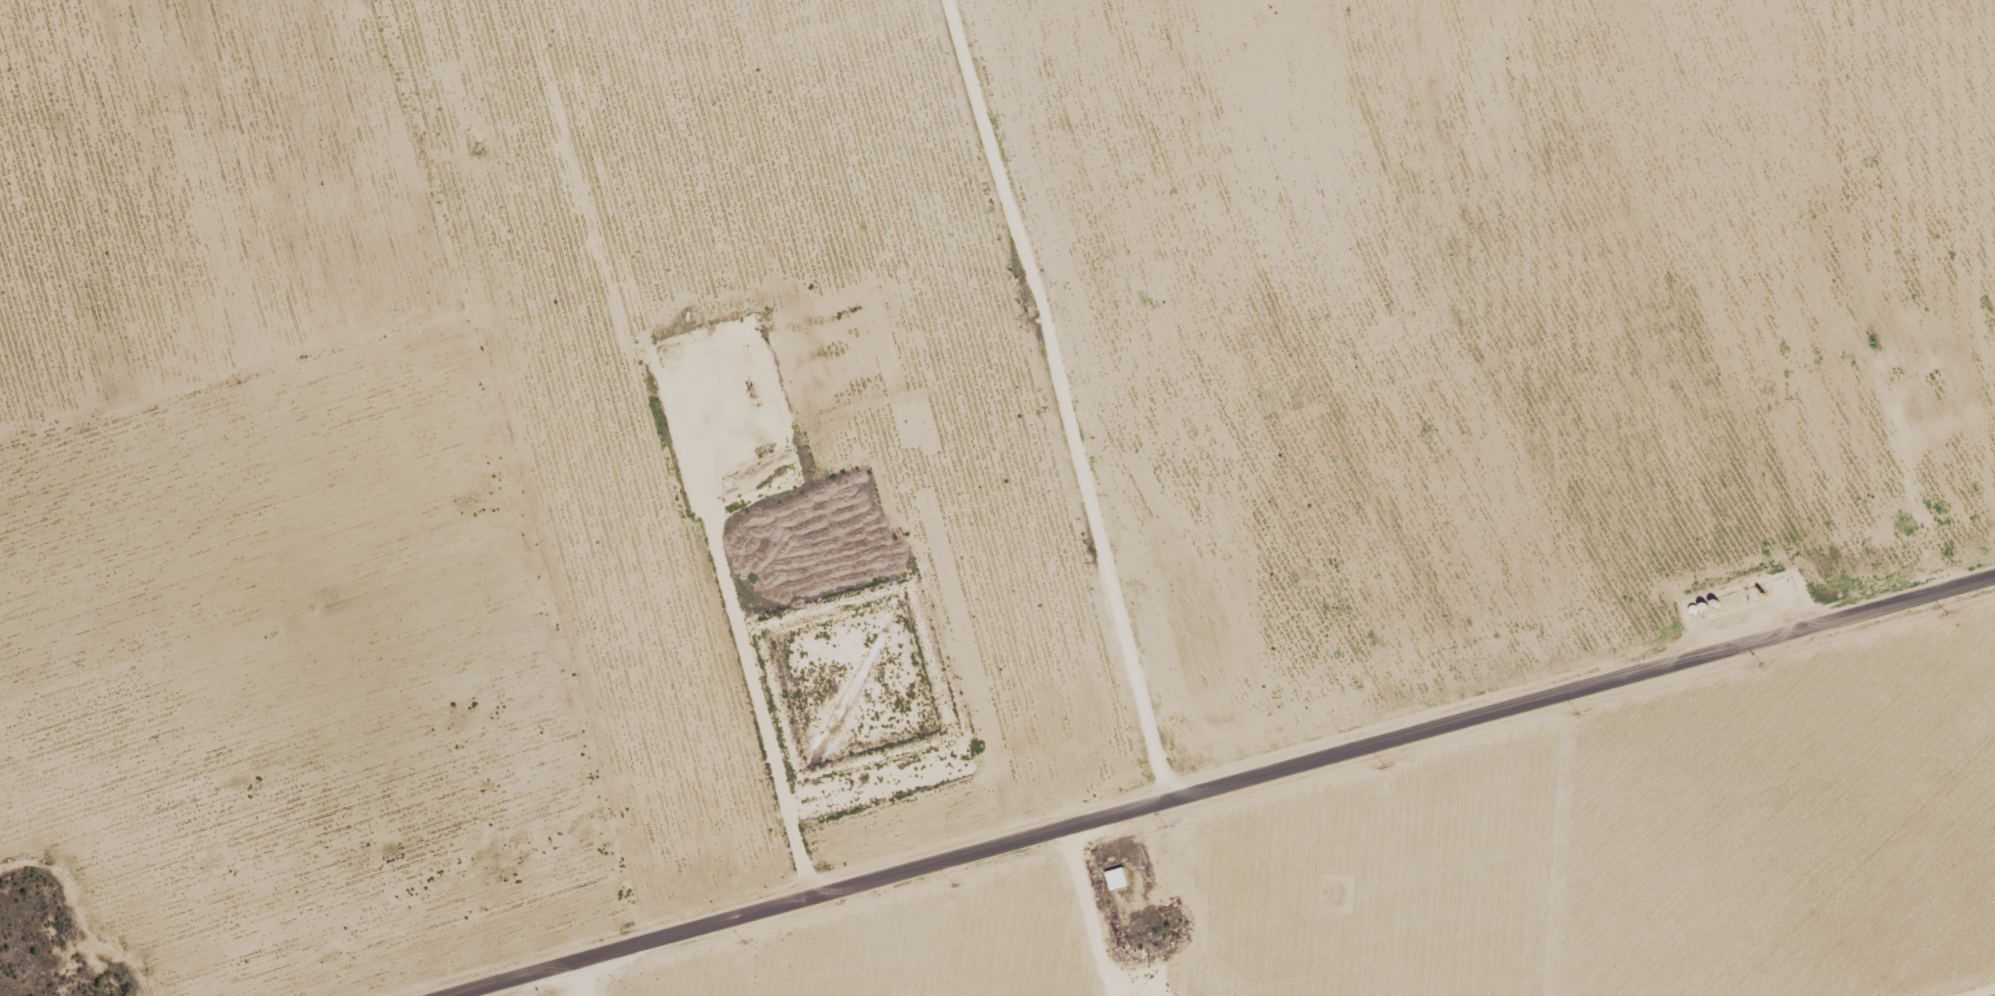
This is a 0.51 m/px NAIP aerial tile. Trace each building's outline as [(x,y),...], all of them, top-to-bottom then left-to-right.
[(1130,884),(1125,866),(1107,870),(1112,889),(1130,884)]
